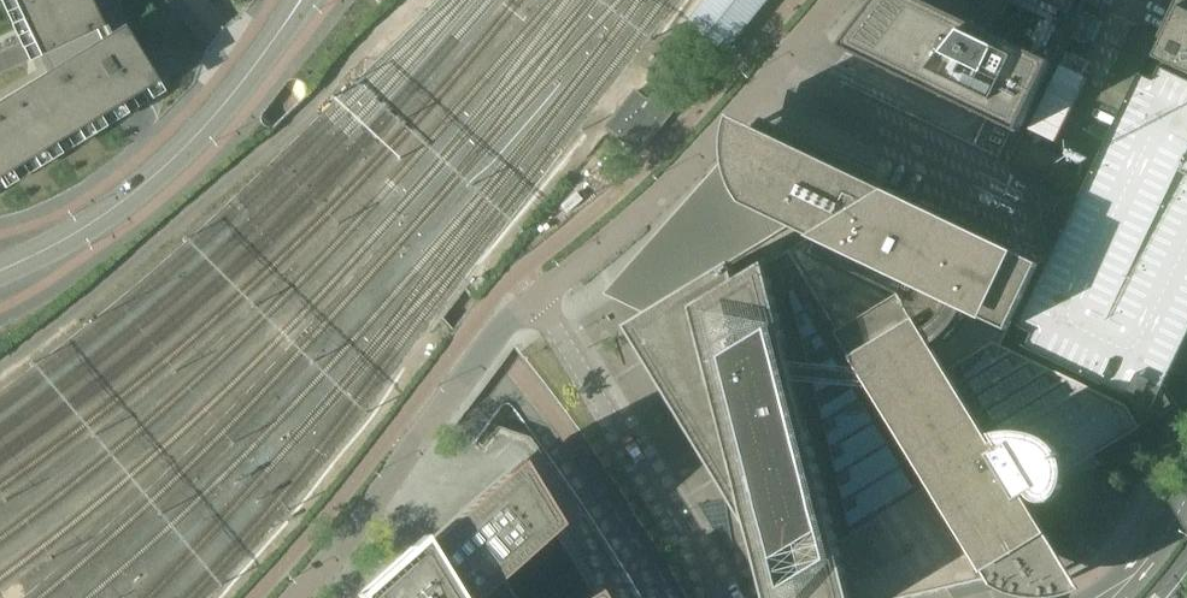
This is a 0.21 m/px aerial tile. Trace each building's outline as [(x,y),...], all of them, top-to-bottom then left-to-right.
[(47,72),(0,101),(0,178),(157,82),(124,27),(118,30),(104,0),(13,0),(47,72)] [(692,22),(726,49),(727,48),(766,0),(710,0),(694,20),(692,22)] [(845,48),(1015,130),(1049,60),(994,34),(1010,0),(882,0),(845,48)] [(1162,38),(1135,25),(1105,89),(1128,100),(1148,59),(1157,58),(1186,72),(1186,0),(1180,0),(1162,38)] [(1018,329),(1032,337),(1027,346),(1131,397),(1138,407),(1146,421),(1158,414),(1159,417),(1179,405),(1167,384),(1168,382),(1173,372),(1175,367),(1178,361),(1180,358),(1186,343),(1186,78),(1155,62),(1146,67),(1094,174),(1091,180),(1083,197),(1081,202),(1077,209),(1075,214),(1072,219),(1070,223),(1066,232),(1064,236),(1049,267),(1019,328),(1018,329)] [(634,92),(606,126),(608,128),(613,132),(638,152),(643,146),(671,110),(653,96),(647,103),(641,98),(635,93),(634,92)] [(604,293),(649,315),(630,327),(755,532),(772,597),(909,597),(969,584),(991,579),(995,586),(1000,589),(1005,591),(1010,592),(1016,594),(1021,595),(1027,596),(1032,597),(1038,597),(1043,597),(1048,597),(1054,597),(1057,597),(1059,596),(1064,595),(1069,594),(1074,593),(1078,592),(1084,590),(1081,584),(1045,526),(1028,497),(1032,494),(1034,497),(1035,498),(1037,500),(1039,501),(1041,502),(1044,503),(1046,503),(1049,503),(1051,503),(1054,502),(1055,501),(1058,499),(1060,496),(1062,493),(1064,490),(1065,487),(1067,483),(1067,480),(1068,476),(1068,473),(1148,424),(1159,417),(1158,414),(1146,421),(1138,407),(1131,397),(1027,346),(1032,337),(1018,329),(1019,328),(1049,267),(1043,264),(890,191),(884,195),(866,207),(852,185),(862,178),(864,174),(764,126),(761,129),(734,116),(732,121),(730,125),(729,130),(729,135),(728,139),(728,144),(729,149),(730,154),(604,293)] [(1022,136),(1009,163),(1082,197),(1083,197),(1091,180),(1090,180),(1068,169),(1072,160),(1056,153),(1056,154),(1022,136)] [(542,498),(519,461),(366,597),(477,597),(553,530),(559,525),(542,498)] [(553,530),(501,576),(515,597),(603,597),(599,590),(593,594),(553,530)]
